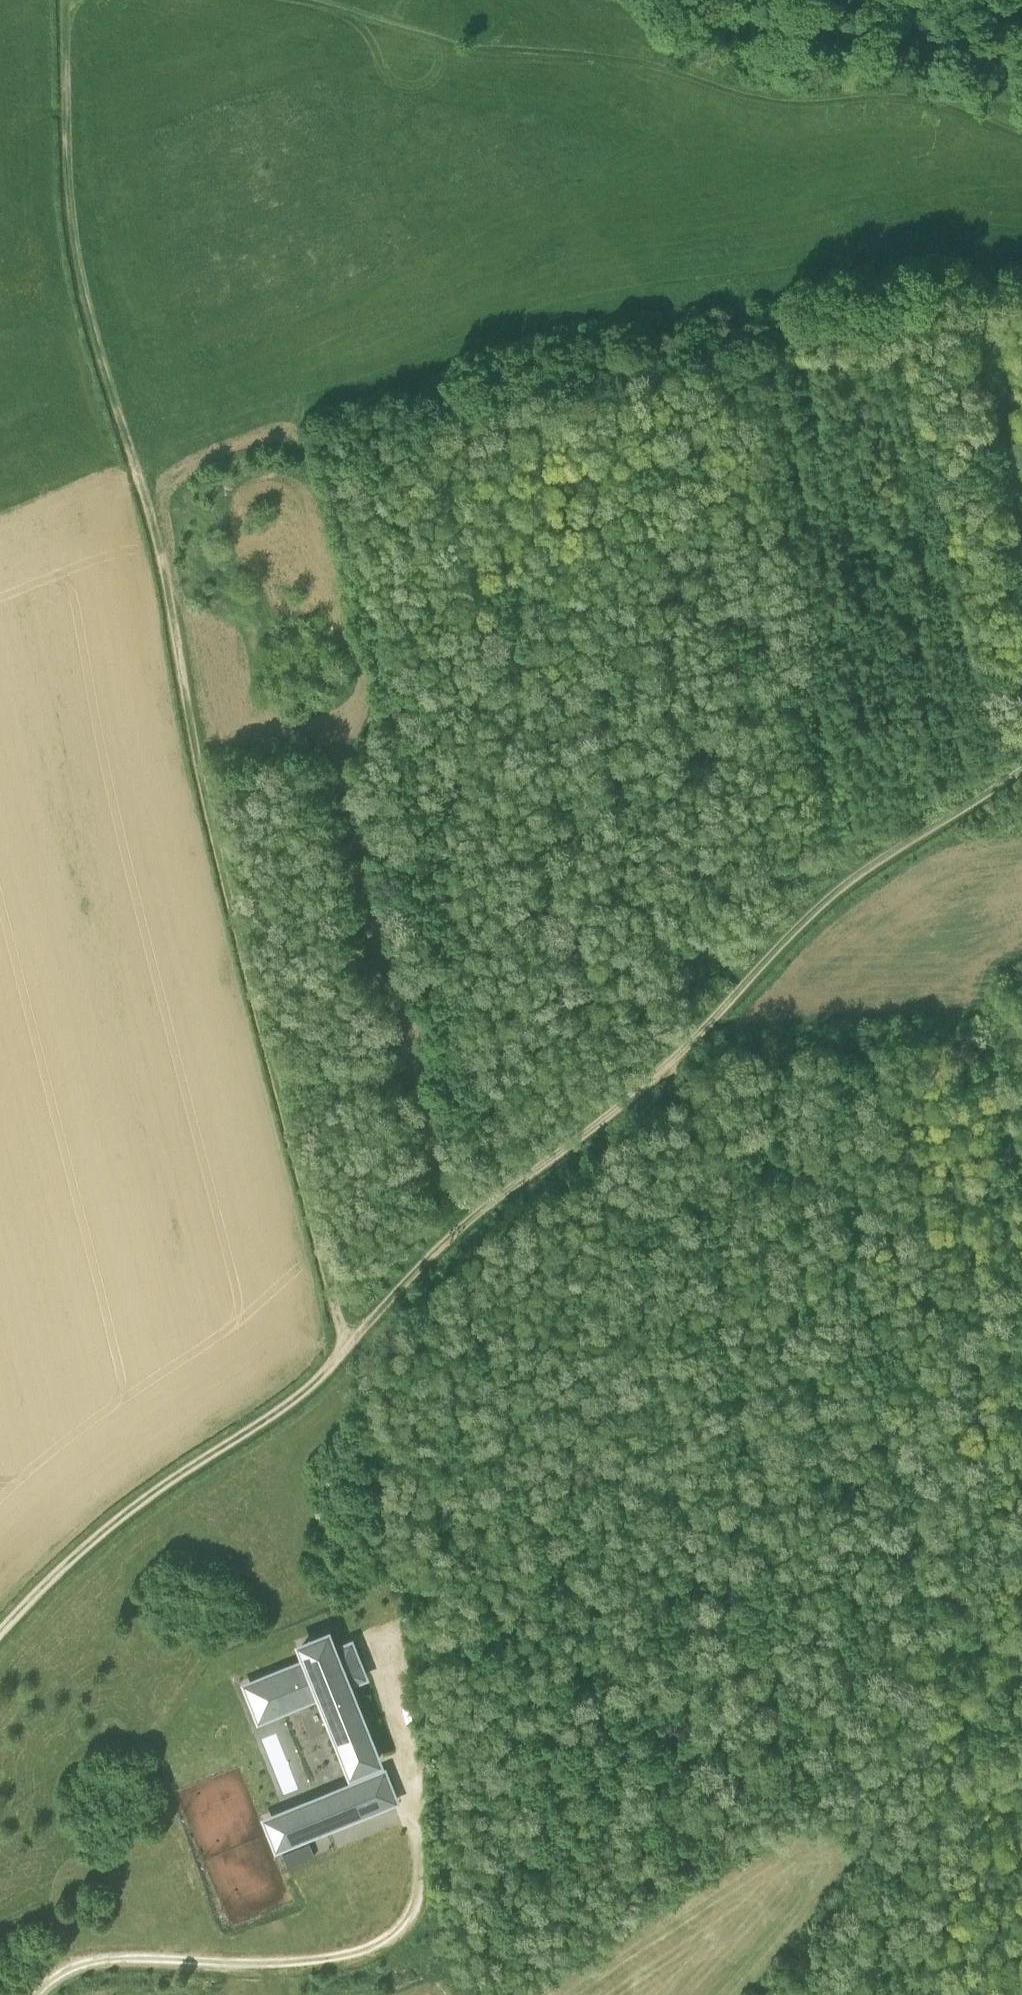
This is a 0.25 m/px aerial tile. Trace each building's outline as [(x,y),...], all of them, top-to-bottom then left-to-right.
[(310,1660),(265,1678),(277,1709),(321,1691),(353,1769),(356,1768),(358,1773),(359,1776),(361,1782),(314,1800),(324,1825),(394,1798),(384,1772),(370,1778),(368,1773),(366,1770),(364,1764),(378,1759),(347,1681),(358,1676),(359,1677),(360,1676),(347,1644),(346,1644),(346,1645),(335,1649),(333,1644),(328,1633),(303,1643),(307,1654),(310,1660)] [(303,1805),(281,1814),(291,1839),(313,1830),(303,1805)]
